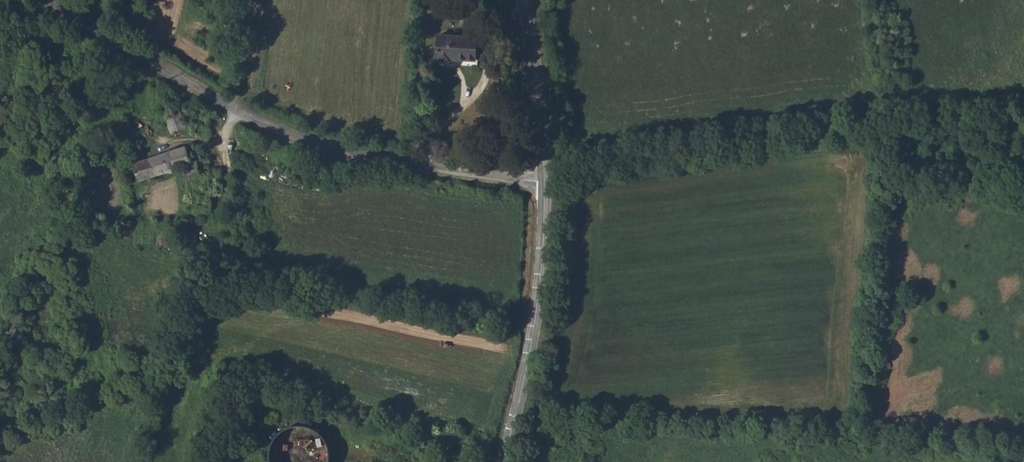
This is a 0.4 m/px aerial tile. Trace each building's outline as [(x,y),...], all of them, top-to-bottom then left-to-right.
[(436,34),(435,65),(454,66),(455,63),(474,65),(474,58),(472,58),(473,36),(436,34)] [(176,102),(163,105),(170,130),(184,127),(182,118),(189,116),(195,134),(209,134),(199,102),(183,102),(183,105),(177,107),(176,102)] [(135,114),(117,125),(124,136),(130,134),(136,143),(148,137),(135,114)] [(188,145),(162,152),(167,169),(181,164),(183,170),(184,175),(194,174),(194,183),(190,183),(190,194),(196,194),(196,207),(210,205),(209,193),(222,193),(220,168),(212,168),(203,145),(188,145)] [(167,169),(162,152),(134,161),(127,169),(130,180),(167,169)] [(267,451),(268,459),(269,461),(325,461),(326,460),(327,451),(326,443),(322,435),(315,429),(307,424),(297,423),(288,425),(281,428),(274,434),(270,441),(267,451)]
